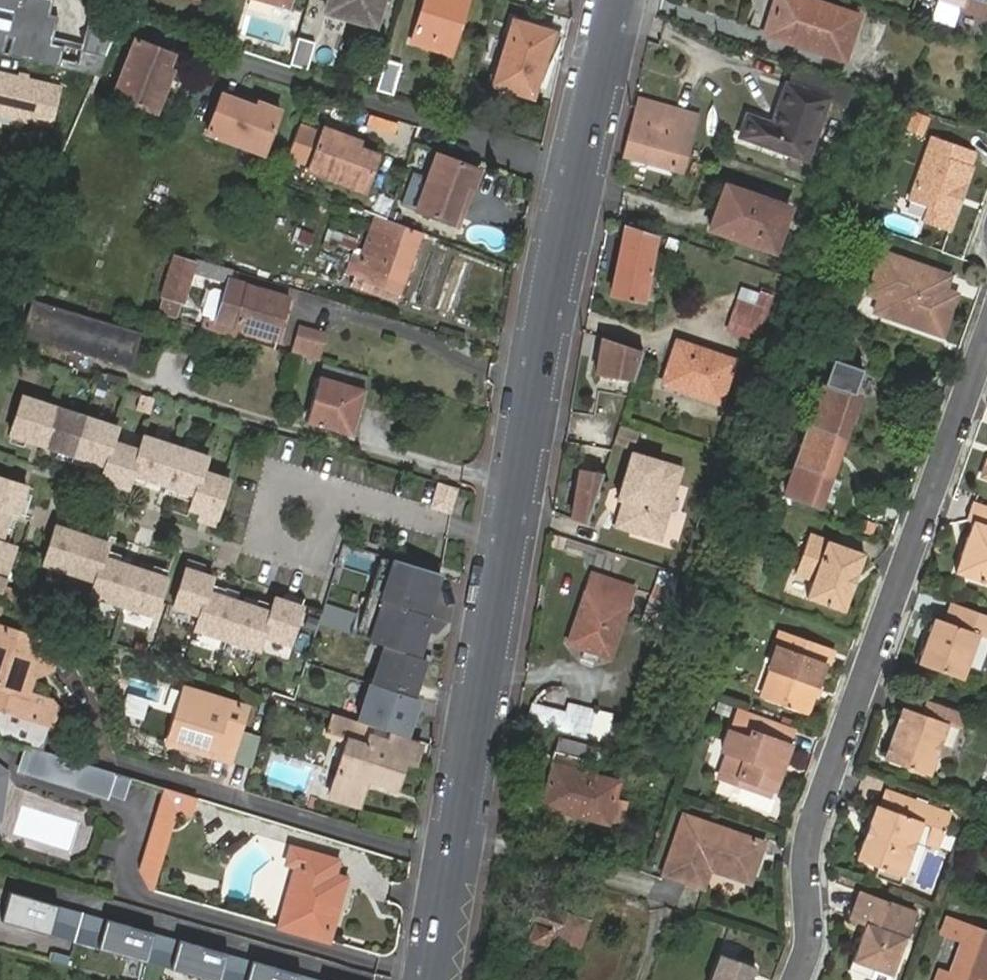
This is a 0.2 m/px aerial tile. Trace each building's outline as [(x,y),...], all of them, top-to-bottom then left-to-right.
[(93,76),(101,56),(77,51),(74,63),(56,59),(59,47),(47,44),(54,17),(45,15),(49,0),(0,0),(0,54),(93,76)] [(327,15),(377,30),(384,5),(390,7),(391,0),(331,0),(327,15)] [(454,51),(469,0),(425,0),(410,45),(430,51),(432,45),(454,51)] [(769,35),(844,60),(859,19),(803,0),(781,0),(769,35)] [(960,5),(959,9),(986,18),(986,14),(986,0),(946,0),(960,5)] [(515,24),(495,88),(533,100),(552,35),(515,24)] [(157,88),(164,67),(170,53),(131,39),(110,95),(155,112),(163,91),(157,88)] [(299,40),(291,64),(307,69),(315,45),(299,40)] [(315,45),(307,69),(318,73),(326,48),(315,45)] [(452,58),(454,51),(432,45),(430,51),(452,58)] [(386,66),(378,94),(391,97),(399,70),(386,66)] [(171,69),(164,67),(157,88),(163,91),(171,69)] [(53,125),(61,86),(0,71),(0,113),(53,125)] [(789,84),(776,122),(751,114),(743,137),(810,158),(831,98),(789,84)] [(257,102),(236,94),(233,100),(254,107),(255,107),(257,102)] [(233,100),(220,95),(206,133),(262,153),(277,110),(257,102),(255,107),(254,107),(233,100)] [(639,98),(623,157),(676,172),(692,112),(639,98)] [(378,156),(357,148),(339,142),(342,133),(326,128),(310,172),(364,192),(378,156)] [(339,142),(357,148),(361,140),(342,133),(339,142)] [(963,197),(968,199),(978,169),(976,168),(981,154),(967,149),(936,137),(913,200),(933,207),(928,222),(956,232),(965,207),(960,206),(963,197)] [(451,225),(459,203),(460,203),(466,184),(473,187),(479,171),(437,156),(415,212),(450,225),(451,225)] [(713,229),(724,233),(740,190),(728,186),(713,229)] [(740,190),(724,233),(776,251),(792,208),(740,190)] [(465,206),(459,203),(451,225),(457,228),(465,206)] [(387,222),(377,218),(363,257),(358,272),(368,276),(367,281),(402,294),(424,235),(387,222)] [(624,271),(617,269),(612,294),(643,301),(650,267),(665,270),(667,257),(653,254),(658,235),(627,226),(619,259),(619,261),(625,263),(624,271)] [(297,228),(293,243),(309,247),(313,232),(297,228)] [(911,322),(910,326),(944,339),(960,296),(947,292),(953,277),(884,252),(869,297),(883,302),(878,315),(903,324),(905,319),(911,322)] [(358,272),(363,257),(354,253),(348,269),(358,272)] [(242,273),(196,259),(196,263),(178,258),(166,296),(184,302),(194,272),(200,277),(239,288),(228,323),(278,337),(290,297),(239,282),(242,273)] [(619,261),(617,269),(624,271),(625,263),(619,261)] [(368,276),(358,272),(353,287),(399,303),(402,294),(367,281),(368,276)] [(179,317),(184,302),(166,296),(162,311),(179,317)] [(741,302),(732,329),(761,339),(770,313),(741,302)] [(138,367),(147,334),(41,304),(32,337),(138,367)] [(321,361),(329,333),(299,324),(291,353),(309,358),(312,359),(321,361)] [(636,379),(645,350),(605,336),(599,373),(636,379)] [(682,341),(666,385),(721,405),(737,361),(682,341)] [(824,382),(809,424),(846,438),(861,396),(853,393),(861,370),(835,360),(827,383),(824,382)] [(321,377),(307,422),(354,436),(367,391),(321,377)] [(61,403),(29,392),(16,430),(49,441),(61,403)] [(92,413),(61,403),(49,441),(80,451),(92,413)] [(123,423),(92,413),(80,451),(111,461),(119,437),(123,423)] [(627,423),(621,440),(640,446),(646,430),(627,423)] [(846,438),(809,424),(795,463),(798,465),(792,483),(817,491),(823,474),(832,477),(846,438)] [(144,446),(137,469),(168,479),(180,442),(149,431),(144,446)] [(144,446),(119,437),(111,461),(106,475),(132,483),(137,469),(144,446)] [(211,451),(180,442),(168,479),(198,490),(207,465),(211,451)] [(687,471),(637,453),(620,499),(625,501),(616,526),(661,542),(687,471)] [(233,475),(207,465),(198,490),(194,503),(205,507),(221,512),(233,475)] [(588,523),(605,473),(583,469),(574,518),(588,523)] [(0,471),(0,507),(15,513),(22,515),(33,482),(0,471)] [(457,487),(440,482),(433,506),(449,511),(457,487)] [(973,542),(978,543),(973,557),(968,556),(962,574),(986,583),(986,509),(979,506),(973,523),(979,525),(973,542)] [(5,543),(10,528),(15,513),(0,507),(0,542),(5,543)] [(205,507),(203,515),(218,520),(221,512),(205,507)] [(74,573),(86,536),(60,527),(50,558),(47,566),(74,573)] [(17,530),(10,528),(5,543),(11,546),(17,530)] [(854,574),(858,575),(865,553),(810,532),(797,572),(812,579),(806,597),(845,612),(852,592),(849,590),(854,574)] [(74,573),(100,583),(107,559),(112,545),(86,536),(74,573)] [(0,542),(0,578),(8,581),(19,548),(11,546),(5,543),(0,542)] [(978,543),(973,542),(968,556),(973,557),(978,543)] [(139,569),(107,559),(100,583),(95,597),(127,607),(139,569)] [(429,616),(442,574),(396,560),(383,601),(384,602),(429,616)] [(192,563),(190,570),(205,575),(207,567),(192,563)] [(171,580),(139,569),(127,607),(159,617),(171,580)] [(190,570),(177,608),(204,617),(212,593),(217,579),(205,575),(190,570)] [(585,648),(601,653),(612,657),(635,588),(594,574),(587,594),(571,643),(585,648)] [(859,576),(858,575),(854,574),(849,590),(852,592),(853,592),(859,576)] [(243,603),(212,593),(204,617),(200,631),(232,641),(243,603)] [(279,599),(275,613),(268,637),(294,646),(307,608),(279,599)] [(325,602),(319,624),(350,633),(356,611),(325,602)] [(422,658),(434,617),(429,616),(384,602),(372,642),(387,647),(422,658)] [(275,613),(243,603),(232,641),(264,652),(268,637),(275,613)] [(981,636),(986,638),(986,614),(958,603),(950,624),(936,618),(919,663),(965,680),(981,636)] [(27,744),(37,747),(43,749),(52,725),(58,708),(53,700),(27,692),(36,665),(42,667),(50,643),(0,627),(0,736),(27,744)] [(782,648),(787,633),(783,632),(778,647),(782,648)] [(822,689),(830,666),(835,650),(792,635),(787,633),(782,648),(774,673),(775,673),(778,674),(781,675),(772,702),(812,717),(818,697),(816,696),(819,688),(822,689)] [(50,643),(42,667),(52,670),(57,655),(59,646),(50,643)] [(417,698),(429,660),(422,658),(387,647),(375,685),(417,698)] [(599,662),(601,653),(585,648),(583,656),(599,662)] [(835,650),(830,666),(834,667),(840,652),(835,650)] [(768,701),(778,674),(775,673),(766,700),(768,701)] [(768,701),(772,702),(781,675),(778,674),(768,701)] [(413,713),(418,698),(417,698),(375,685),(373,684),(361,722),(394,733),(410,738),(418,714),(413,713)] [(215,747),(212,756),(231,761),(241,731),(249,706),(187,687),(170,742),(191,749),(193,741),(215,747)] [(826,690),(822,689),(819,688),(816,696),(818,697),(823,699),(826,690)] [(144,718),(149,697),(128,692),(123,713),(144,718)] [(418,714),(423,700),(418,698),(413,713),(418,714)] [(565,708),(531,701),(527,723),(591,736),(596,707),(566,701),(565,708)] [(940,758),(944,745),(951,727),(963,732),(970,715),(934,702),(929,717),(910,710),(890,762),(933,777),(940,758)] [(781,793),(788,773),(779,770),(783,760),(791,763),(801,733),(762,720),(742,713),(728,754),(732,756),(724,780),(725,780),(742,786),(745,781),(781,793)] [(361,722),(356,721),(333,798),(362,807),(371,779),(399,788),(409,760),(418,762),(424,747),(393,737),(394,733),(361,722)] [(241,731),(231,761),(256,769),(264,739),(241,731)] [(596,824),(611,777),(583,768),(590,746),(559,737),(553,756),(558,758),(542,808),(596,824)] [(191,749),(212,756),(215,747),(193,741),(191,749)] [(133,777),(88,763),(86,762),(80,761),(43,749),(37,747),(27,744),(18,771),(109,800),(111,796),(126,801),(133,777)] [(779,770),(788,773),(791,763),(783,760),(779,770)] [(11,772),(0,764),(0,821),(4,821),(11,772)] [(624,781),(611,777),(596,824),(610,827),(624,781)] [(779,799),(781,793),(745,781),(742,786),(779,799)] [(191,817),(198,797),(168,788),(158,819),(174,825),(178,813),(191,817)] [(889,793),(884,807),(906,815),(911,802),(889,793)] [(871,839),(866,840),(859,859),(882,868),(878,877),(902,886),(906,876),(905,875),(924,823),(935,826),(949,831),(954,817),(911,802),(906,815),(884,807),(879,805),(871,827),(874,832),(871,839)] [(717,867),(715,873),(751,886),(766,843),(723,829),(710,824),(685,815),(665,877),(702,889),(708,871),(711,864),(717,867)] [(155,891),(174,825),(158,819),(141,872),(150,890),(155,891)] [(949,831),(935,826),(928,844),(942,849),(949,831)] [(329,907),(338,878),(335,876),(339,861),(295,848),(290,864),(300,867),(283,927),(329,940),(338,909),(329,907)] [(708,871),(715,873),(717,867),(711,864),(708,871)] [(347,880),(338,878),(329,907),(338,909),(347,880)] [(51,935),(60,906),(11,892),(2,921),(51,935)] [(531,922),(525,938),(528,947),(546,953),(547,951),(577,961),(598,898),(584,893),(576,916),(540,904),(534,923),(531,922)] [(855,919),(869,924),(874,926),(870,938),(865,937),(859,954),(853,971),(875,979),(879,969),(896,976),(919,913),(864,893),(855,919)] [(75,942),(84,913),(60,906),(51,935),(75,942)] [(99,949),(108,920),(84,913),(75,942),(99,949)] [(937,979),(986,979),(986,976),(986,932),(947,919),(943,933),(953,937),(949,949),(958,952),(950,975),(940,973),(937,979)] [(148,963),(156,934),(108,920),(99,949),(148,963)] [(874,926),(869,924),(865,937),(870,938),(874,926)] [(172,970),(180,941),(156,934),(148,963),(172,970)] [(859,954),(865,937),(859,939),(855,948),(859,954)] [(229,955),(180,941),(172,970),(206,979),(222,979),(229,955)] [(721,954),(711,979),(752,979),(756,967),(721,954)] [(253,962),(229,955),(222,979),(248,979),(253,962)] [(302,976),(253,962),(248,979),(301,979),(302,976)]
